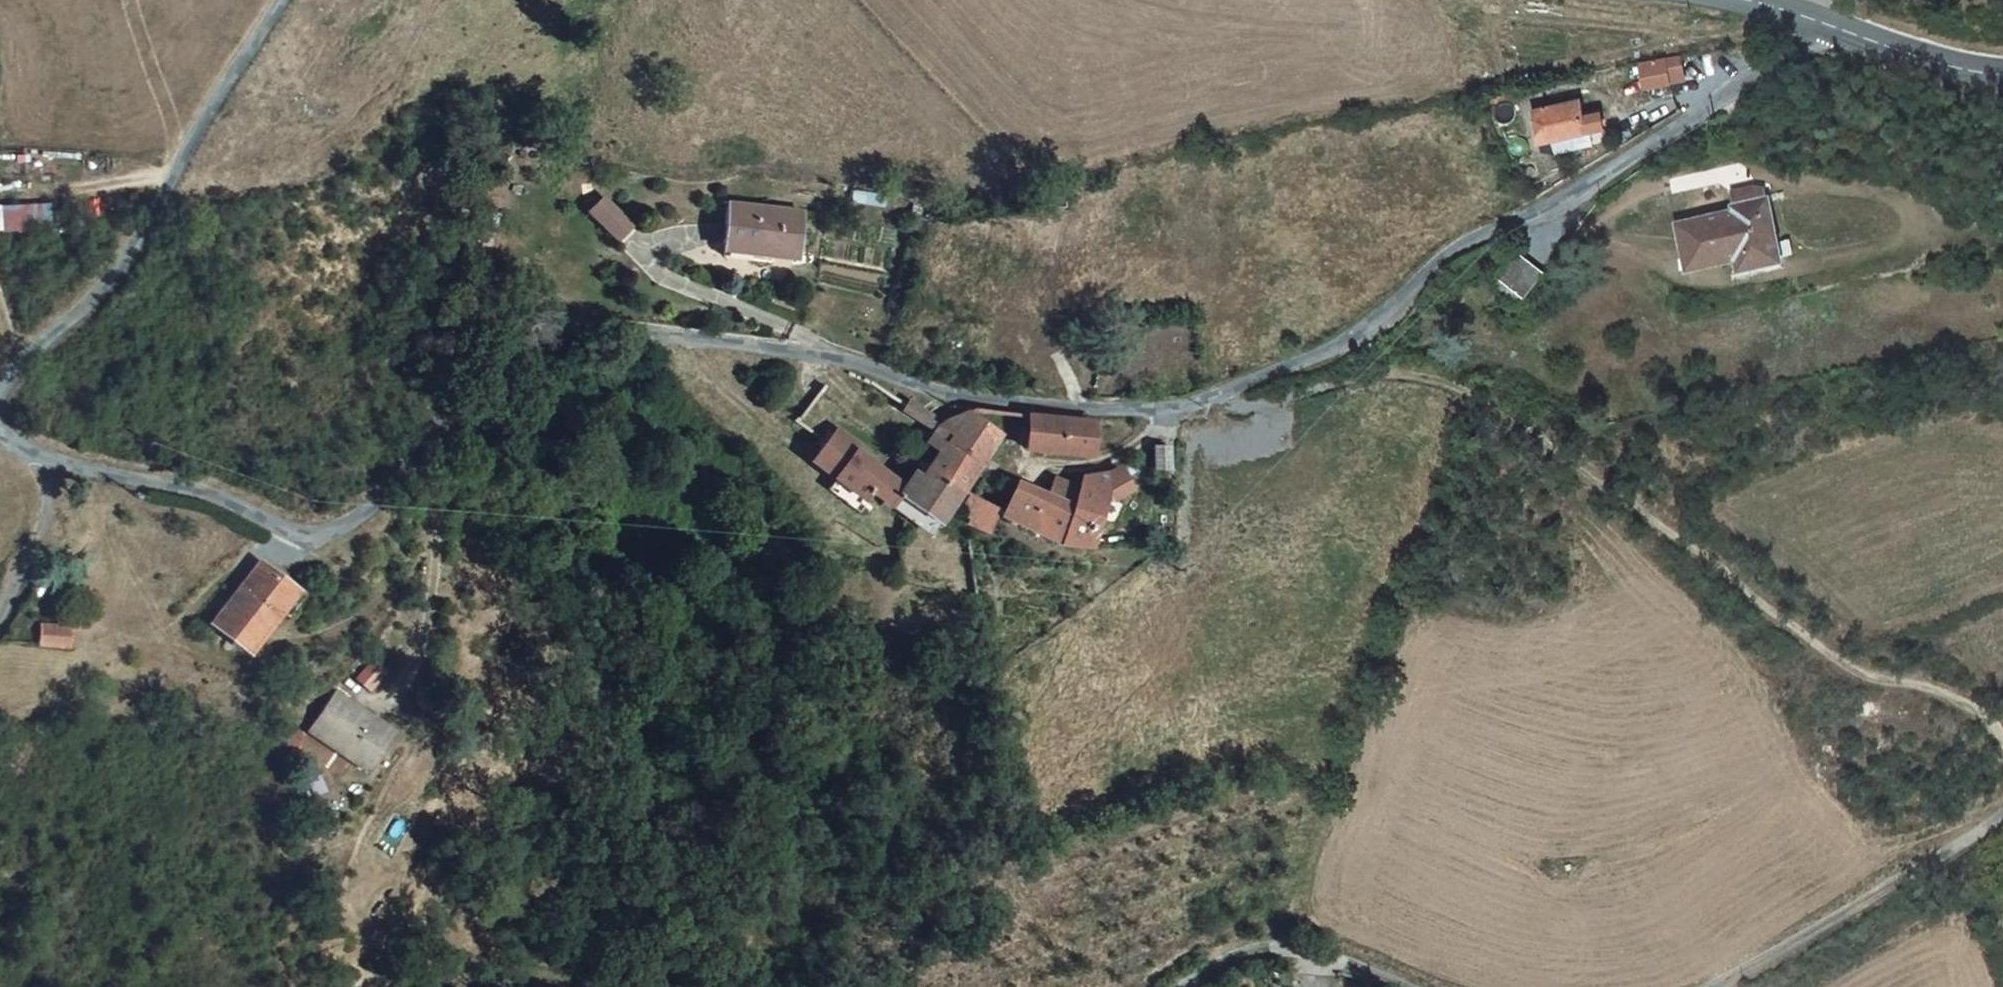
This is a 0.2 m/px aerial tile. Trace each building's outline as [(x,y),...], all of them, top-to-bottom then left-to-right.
[(1642,90),(1686,85),(1683,56),(1639,61),(1642,90)] [(1627,125),(1582,136),(1589,166),(1650,152),(1646,138),(1631,142),(1627,125)] [(604,193),(585,210),(616,242),(634,225),(604,193)] [(51,232),(51,203),(1,203),(1,232),(51,232)] [(1778,232),(1724,245),(1734,288),(1782,277),(1785,288),(1824,279),(1810,217),(1776,224),(1778,232)] [(797,283),(845,286),(847,239),(772,233),(769,270),(798,271),(797,283)] [(988,479),(1007,489),(1031,484),(1055,483),(1058,442),(1025,440),(1013,443),(981,462),(988,479)] [(1055,483),(1126,486),(1123,446),(1058,442),(1055,483)] [(991,517),(1007,489),(988,479),(981,462),(970,457),(957,473),(974,484),(962,502),(991,517)] [(878,480),(889,488),(892,484),(869,467),(858,483),(870,491),(878,480)] [(931,530),(937,521),(889,488),(878,480),(870,491),(858,483),(846,500),(870,517),(900,537),(906,528),(934,548),(931,530)] [(1151,523),(1145,500),(1127,501),(1100,500),(1097,506),(1109,510),(1108,518),(1126,525),(1151,523)] [(937,521),(931,530),(934,548),(960,566),(967,555),(991,517),(962,502),(956,512),(947,507),(937,521)] [(1109,510),(1097,506),(1093,517),(1077,563),(1108,573),(1126,525),(1108,518),(1109,510)] [(1077,563),(1093,517),(1079,513),(1074,526),(1037,516),(1026,543),(1077,563)] [(341,610),(301,578),(255,631),(292,660),(324,621),(330,626),(341,610)] [(39,621),(37,646),(70,649),(72,624),(39,621)] [(431,747),(377,709),(348,744),(403,785),(431,747)]
